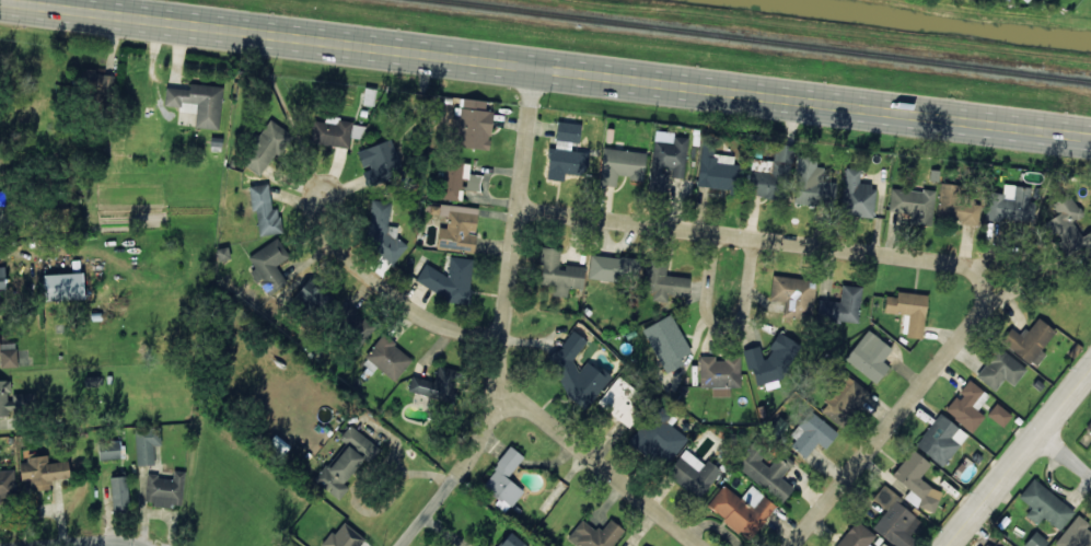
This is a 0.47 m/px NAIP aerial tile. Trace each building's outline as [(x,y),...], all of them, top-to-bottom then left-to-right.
[(114,73),(84,72),(83,87),(114,88),(114,73)] [(193,127),(219,129),(223,86),(190,84),(189,89),(166,87),(164,106),(183,107),(183,109),(195,110),(193,127)] [(486,100),(460,99),(460,108),(454,108),(452,147),(490,149),(492,111),(486,110),(486,100)] [(313,120),(310,143),(349,148),(350,137),(360,139),(363,123),(325,118),(325,122),(313,120)] [(258,176),(291,134),(273,120),(240,161),(258,176)] [(547,179),(563,181),(564,174),(585,176),(587,150),(571,149),(571,142),(579,142),(580,123),(557,121),(555,148),(549,148),(547,179)] [(687,137),(654,134),(649,190),(666,192),(668,170),(672,170),(671,177),(684,179),(687,137)] [(371,164),(377,179),(402,169),(390,139),(357,152),(363,167),(371,164)] [(733,156),(713,154),(714,143),(701,141),(697,186),(737,190),(740,165),(733,164),(733,156)] [(600,185),(616,186),(617,178),(644,179),(645,151),(602,149),(600,185)] [(773,197),(775,173),(770,173),(772,160),(751,159),(748,195),(773,197)] [(469,173),(470,164),(445,160),(440,198),(461,201),(462,190),(479,192),(481,175),(469,173)] [(873,217),(875,185),(859,185),(860,168),(844,167),(841,216),(873,217)] [(249,185),(251,212),(256,212),(259,235),(282,233),(279,208),(271,209),(269,184),(249,185)] [(1030,186),(1003,185),(1003,193),(987,193),(986,220),(1033,222),(1033,201),(1030,201),(1030,186)] [(932,225),(934,191),(890,188),(889,212),(910,214),(910,224),(932,225)] [(1057,214),(1044,223),(1066,257),(1085,245),(1090,254),(1090,230),(1082,236),(1073,223),(1084,216),(1069,193),(1051,204),(1057,214)] [(362,242),(394,264),(407,245),(397,238),(398,227),(389,226),(391,202),(371,200),(369,224),(363,233),(362,242)] [(978,223),(978,201),(939,200),(938,222),(978,223)] [(478,207),(440,204),(439,215),(448,216),(447,228),(439,227),(437,247),(474,251),(476,233),(478,207)] [(248,255),(270,293),(287,284),(276,265),(290,257),(279,238),(248,255)] [(585,268),(560,266),(561,248),(542,246),(539,285),(552,286),(552,296),(567,297),(568,288),(583,289),(585,268)] [(635,257),(590,255),(589,279),(620,281),(620,277),(634,278),(635,257)] [(474,259),(450,256),(447,276),(425,263),(415,281),(437,294),(450,302),(469,304),(473,261),(474,259)] [(690,277),(666,275),(667,262),(645,260),(643,291),(653,292),(652,301),(667,302),(667,295),(688,297),(690,277)] [(84,299),(83,273),(44,274),(45,301),(84,299)] [(816,280),(773,275),(770,300),(785,302),(783,316),(811,320),(816,280)] [(297,294),(318,310),(329,295),(308,280),(297,294)] [(819,301),(818,321),(859,323),(860,286),(841,285),(840,302),(819,301)] [(922,338),(927,295),(896,291),(896,297),(886,296),(884,312),(904,314),(901,335),(922,338)] [(359,346),(376,328),(347,301),(330,319),(359,346)] [(671,314),(642,329),(665,373),(684,363),(681,358),(691,352),(671,314)] [(1055,331),(1036,317),(1022,336),(1011,328),(1000,341),(1035,367),(1046,354),(1041,350),(1055,331)] [(759,329),(773,336),(778,326),(764,320),(759,329)] [(542,373),(590,405),(610,375),(603,370),(601,372),(586,362),(581,369),(571,363),(587,339),(571,329),(542,373)] [(892,348),(867,330),(845,360),(877,383),(889,366),(882,362),(892,348)] [(412,359),(382,334),(364,357),(394,381),(412,359)] [(745,349),(754,385),(786,378),(784,369),(798,366),(792,337),(773,341),(776,354),(763,357),(760,346),(745,349)] [(17,367),(16,343),(0,344),(0,368),(17,367)] [(994,391),(1003,379),(1013,386),(1026,368),(997,346),(974,376),(994,391)] [(741,387),(740,358),(715,358),(715,356),(699,356),(700,387),(712,387),(713,396),(730,396),(730,387),(741,387)] [(434,382),(412,375),(407,391),(449,404),(459,374),(439,367),(434,382)] [(821,413),(841,427),(868,391),(843,373),(824,400),(828,403),(821,413)] [(597,404),(629,427),(640,412),(629,404),(638,391),(617,376),(597,404)] [(984,416),(977,411),(989,396),(969,379),(958,394),(957,394),(944,410),(972,432),(984,416)] [(16,415),(16,405),(7,406),(7,394),(11,394),(11,380),(0,380),(0,416),(16,415)] [(1002,427),(1012,415),(996,403),(987,415),(1002,427)] [(664,468),(688,439),(666,421),(671,415),(657,404),(629,439),(664,468)] [(806,456),(818,443),(824,449),(838,434),(811,410),(786,438),(806,456)] [(967,435),(940,413),(915,445),(942,467),(967,435)] [(347,445),(329,468),(325,465),(313,480),(339,500),(348,488),(344,484),(364,457),(370,462),(380,449),(349,425),(339,438),(347,445)] [(161,446),(161,428),(136,428),(135,465),(154,465),(154,445),(161,446)] [(783,502),(794,488),(781,478),(793,461),(787,457),(783,462),(776,457),(769,467),(759,460),(767,449),(753,439),(733,466),(783,502)] [(99,442),(99,459),(121,459),(120,440),(99,442)] [(522,490),(507,479),(523,456),(510,446),(480,487),(509,508),(522,490)] [(721,471),(708,460),(705,464),(686,449),(666,473),(698,499),(721,471)] [(891,477),(910,491),(906,496),(929,514),(943,495),(919,478),(930,463),(911,449),(891,477)] [(48,463),(48,456),(19,459),(21,483),(28,482),(29,491),(51,489),(50,480),(70,478),(68,461),(48,463)] [(16,502),(14,470),(0,470),(0,503),(16,502)] [(185,472),(174,471),(173,478),(147,476),(145,504),(183,506),(185,472)] [(127,476),(111,476),(112,510),(128,509),(127,476)] [(1031,508),(1025,515),(1037,524),(1043,517),(1059,531),(1074,512),(1033,478),(1018,497),(1031,508)] [(895,545),(913,545),(918,540),(912,535),(922,522),(899,504),(903,499),(883,484),(872,499),(886,509),(872,528),(895,545)] [(777,507),(751,486),(740,499),(723,485),(706,505),(748,541),(777,507)] [(1077,516),(1056,540),(1062,545),(1090,545),(1090,529),(1077,516)] [(580,545),(612,545),(625,530),(610,519),(599,532),(582,519),(568,536),(580,545)] [(868,544),(876,536),(857,520),(834,545),(870,545),(868,544)] [(364,537),(343,523),(335,535),(331,532),(322,545),(358,545),(364,537)] [(1023,545),(1045,545),(1048,542),(1035,531),(1023,545)] [(507,532),(497,545),(528,545),(507,532)]
